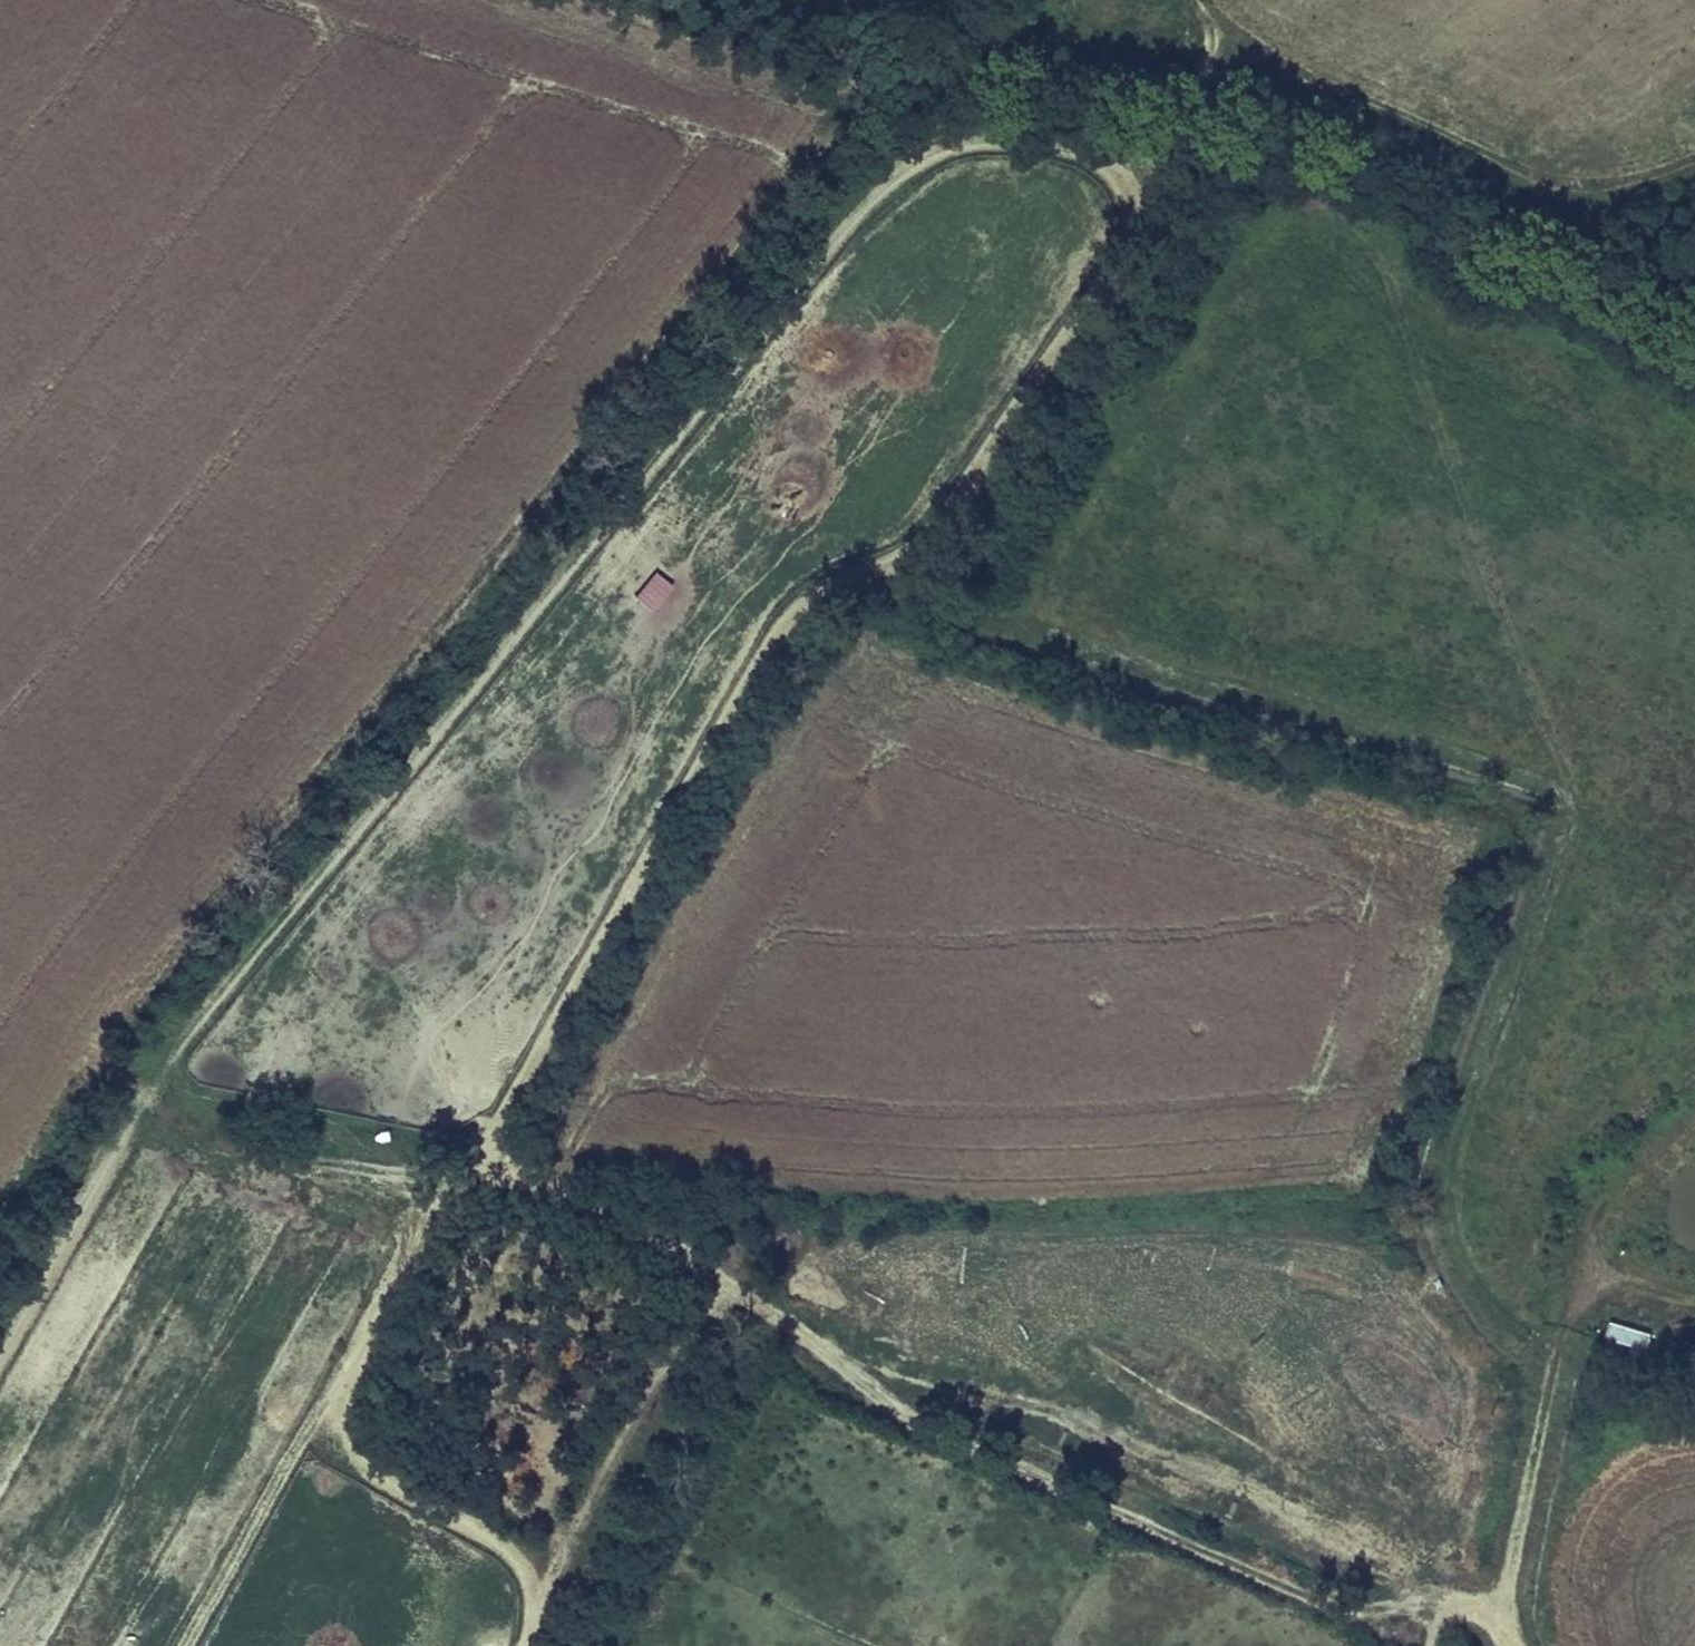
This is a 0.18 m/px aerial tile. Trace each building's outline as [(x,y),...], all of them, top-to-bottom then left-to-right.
[(655,610),(676,586),(656,570),(636,594),(655,610)]
